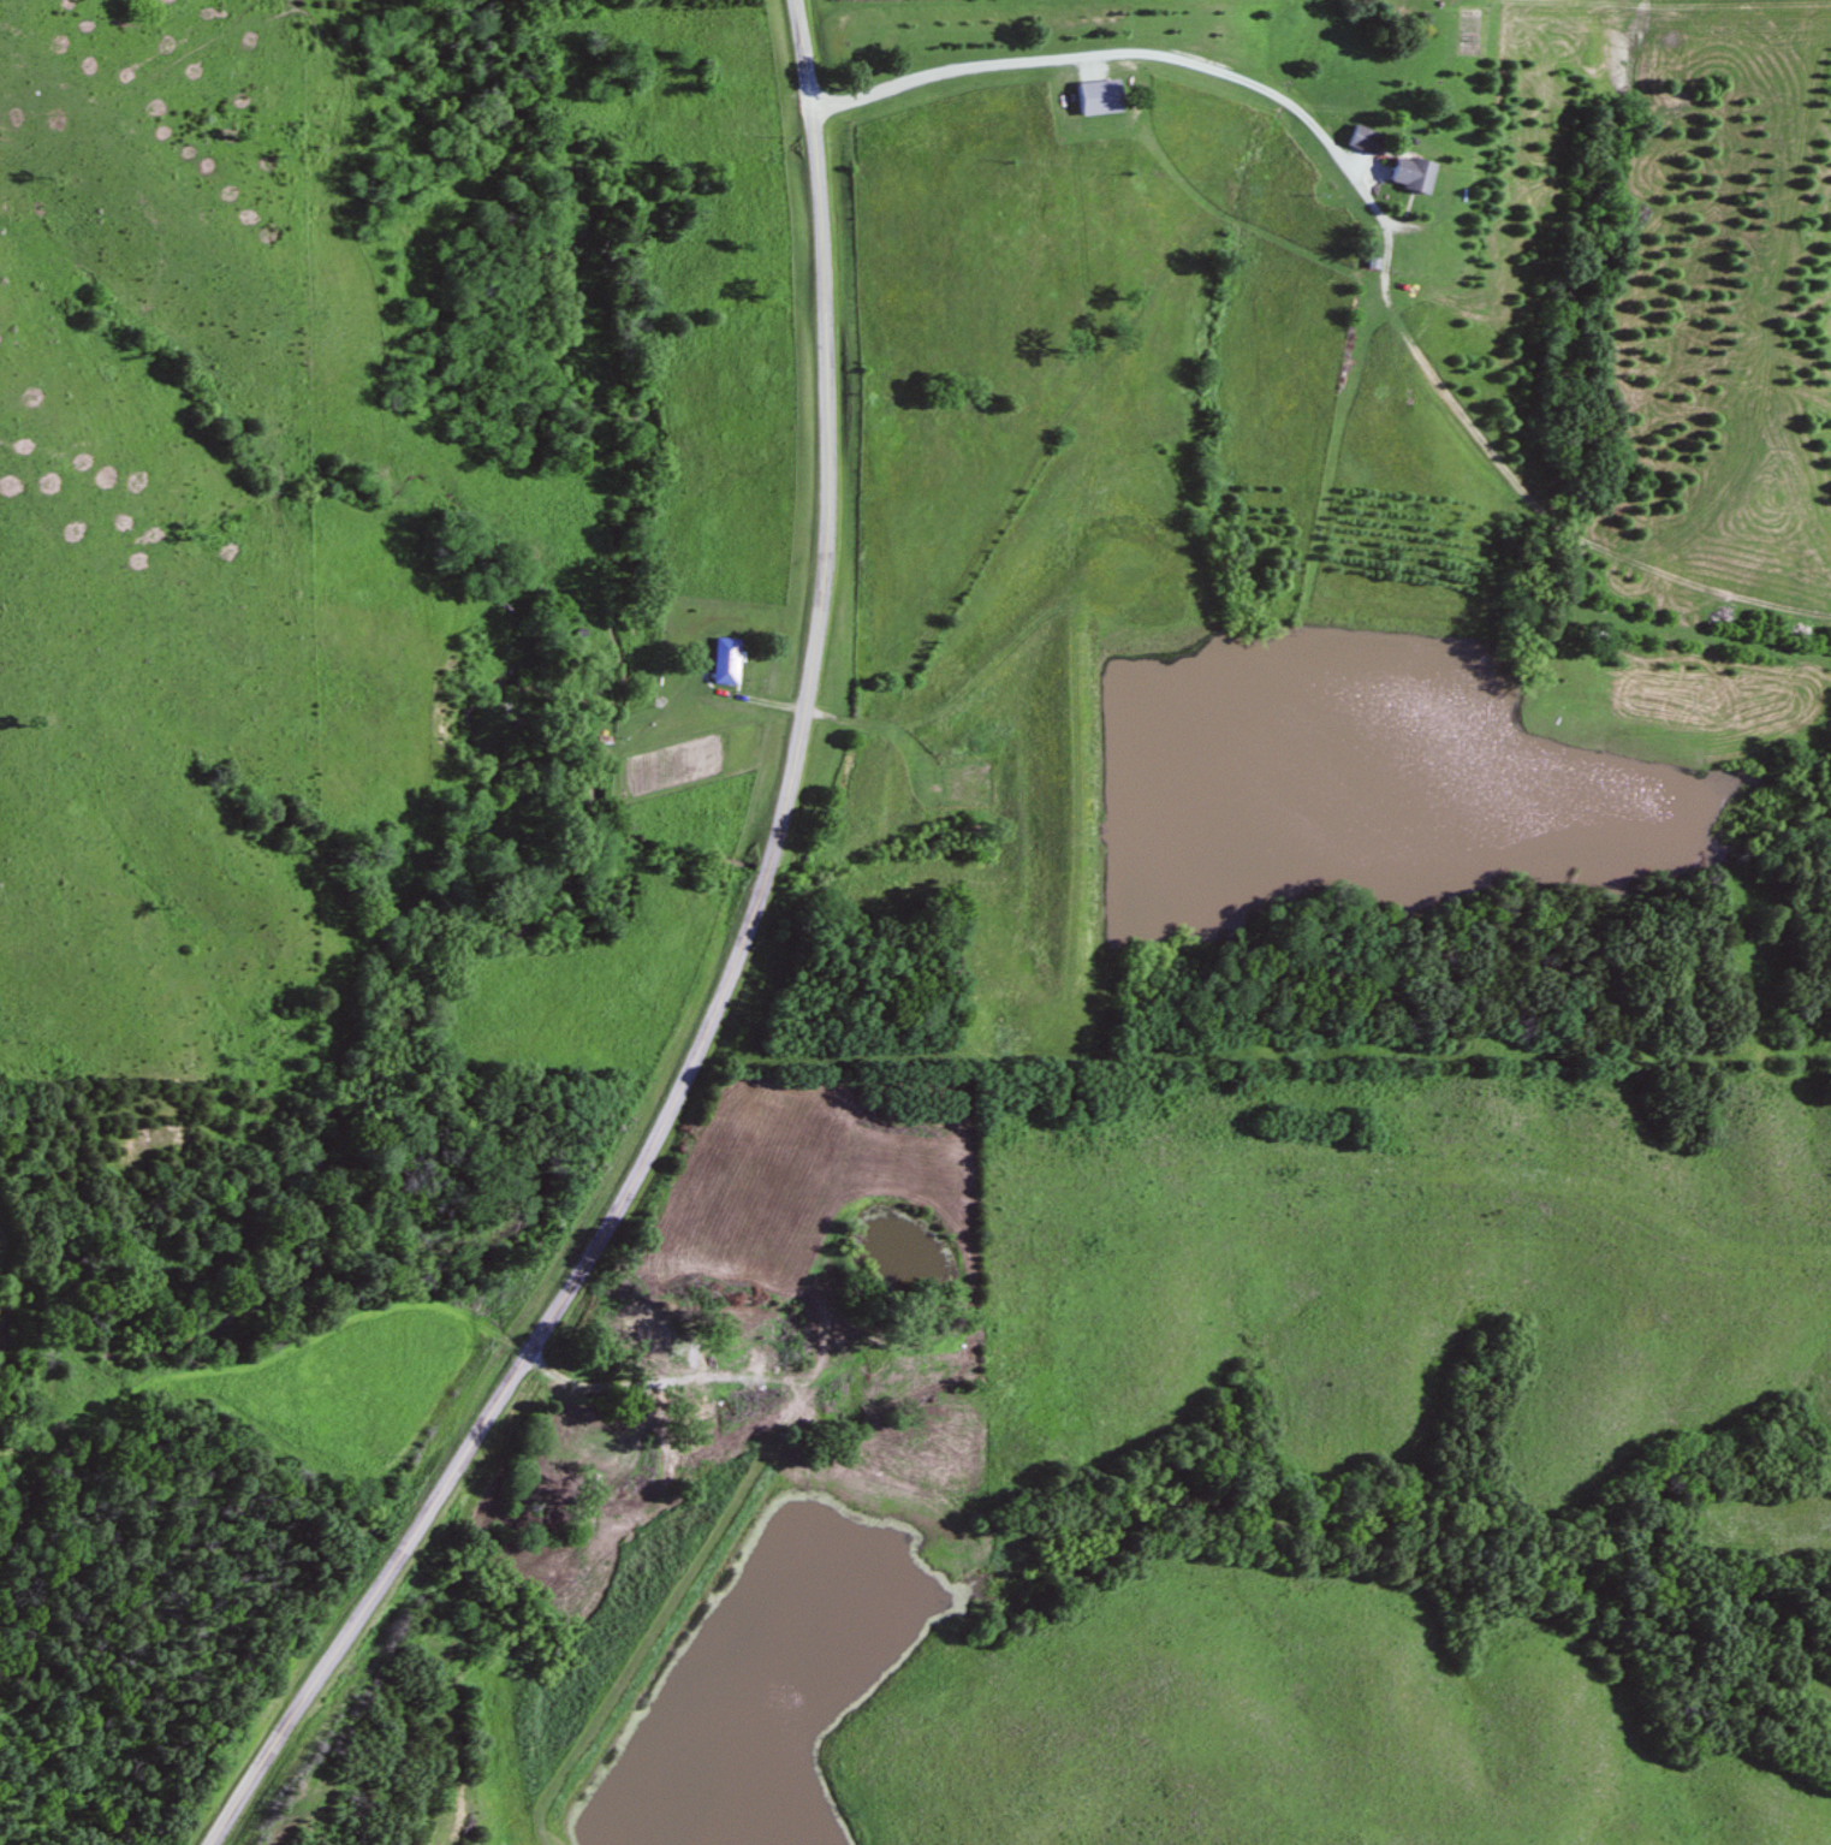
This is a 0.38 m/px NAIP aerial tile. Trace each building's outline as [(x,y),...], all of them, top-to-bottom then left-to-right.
[(1071,82),(1073,114),(1115,112),(1113,80),(1071,82)] [(1343,144),(1369,155),(1378,135),(1352,124),(1343,144)] [(1384,185),(1423,192),(1429,162),(1389,156),(1384,185)] [(707,683),(732,685),(737,639),(712,637),(707,683)] [(936,1311),(934,1334),(947,1335),(949,1312),(936,1311)] [(569,1477),(534,1473),(530,1504),(565,1508),(569,1477)]
